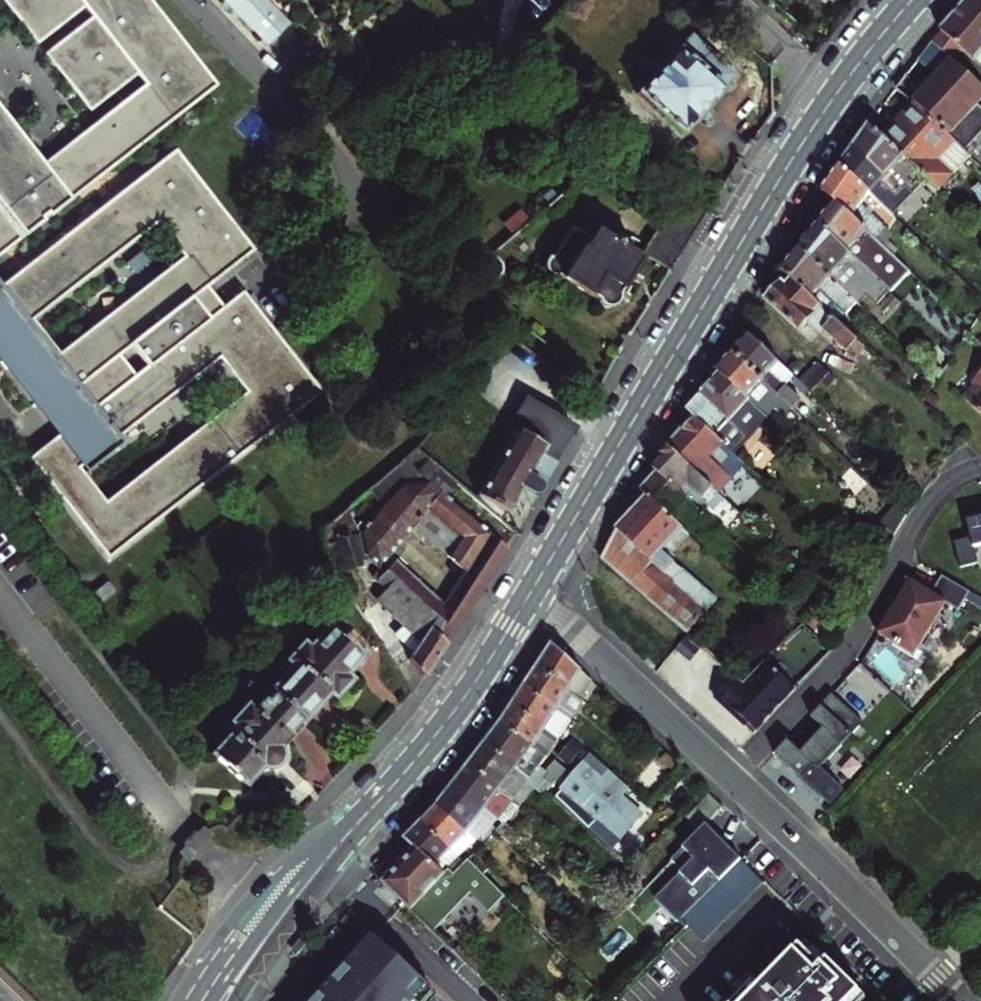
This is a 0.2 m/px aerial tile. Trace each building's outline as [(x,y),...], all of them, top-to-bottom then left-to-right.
[(214,86),(147,0),(0,0),(0,253),(214,86)] [(263,44),(285,23),(262,0),(218,0),(263,44)] [(978,0),(967,0),(965,3),(960,8),(980,28),(980,2),(978,0)] [(960,8),(948,22),(942,29),(943,30),(933,41),(950,57),(953,60),(963,50),(980,66),(980,28),(960,8)] [(708,107),(736,75),(691,35),(637,94),(682,135),(708,107)] [(950,57),(933,41),(932,41),(919,59),(936,74),(926,85),(913,101),(915,103),(964,149),(980,130),(980,107),(976,103),(980,97),(980,85),(953,60),(950,57)] [(939,190),(971,156),(964,149),(915,103),(899,120),(884,137),(930,181),(939,190)] [(906,207),(930,181),(884,137),(870,124),(857,142),(839,165),(869,192),(871,194),(881,184),(906,207)] [(0,288),(0,340),(69,428),(29,459),(108,560),(321,393),(243,292),(223,308),(208,288),(255,251),(176,151),(0,288)] [(836,201),(881,244),(888,237),(857,206),(869,192),(839,165),(829,179),(822,190),(836,201)] [(657,231),(680,254),(706,214),(686,201),(657,231)] [(825,215),(819,224),(873,274),(887,287),(890,289),(901,300),(931,327),(949,308),(881,244),(836,201),(825,215)] [(800,249),(858,302),(860,303),(869,293),(878,302),(890,289),(887,287),(873,274),(819,224),(807,239),(800,249)] [(590,239),(572,229),(554,257),(550,259),(547,262),(546,266),(546,271),(548,274),(551,277),(555,278),(560,278),(597,301),(599,305),(602,308),(606,310),(610,310),(615,308),(617,304),(619,301),(618,296),(627,281),(640,258),(620,246),(619,241),(615,243),(596,232),(590,239)] [(644,253),(671,270),(680,254),(657,231),(644,253)] [(848,313),(858,302),(800,249),(791,260),(783,270),(792,279),(829,314),(838,304),(848,313)] [(829,314),(792,279),(786,285),(782,281),(776,288),(766,298),(798,328),(806,320),(818,332),(822,328),(853,357),(864,346),(829,314)] [(767,382),(792,406),(794,408),(802,399),(786,384),(771,370),(779,361),(750,333),(742,341),(734,351),(767,382)] [(784,415),(792,406),(767,382),(734,351),(725,360),(717,368),(721,372),(761,411),(770,402),(784,415)] [(794,375),(779,361),(771,370),(786,384),(794,375)] [(817,362),(800,380),(818,397),(834,379),(817,362)] [(761,411),(721,372),(705,389),(687,409),(695,417),(726,446),(735,454),(769,417),(761,411)] [(975,383),(979,387),(965,400),(980,415),(980,377),(975,383)] [(511,419),(520,424),(478,498),(502,518),(522,485),(539,494),(549,476),(558,460),(550,453),(576,420),(534,396),(521,410),(518,407),(511,419)] [(681,433),(669,446),(707,482),(721,468),(729,475),(742,461),(735,454),(726,446),(695,417),(681,433)] [(707,482),(669,446),(660,455),(664,458),(661,462),(655,469),(658,471),(696,506),(703,498),(710,505),(720,494),(716,490),(707,482)] [(375,486),(390,501),(409,481),(428,480),(445,493),(456,481),(418,449),(375,486)] [(707,482),(716,490),(729,475),(721,468),(707,482)] [(647,497),(668,515),(675,508),(697,529),(700,526),(711,536),(719,528),(696,506),(658,471),(648,481),(640,490),(647,497)] [(509,547),(445,493),(428,480),(409,481),(390,501),(365,527),(352,504),(322,529),(335,572),(372,562),(378,567),(386,558),(390,554),(412,526),(432,501),(436,505),(421,522),(425,525),(419,531),(464,570),(442,604),(396,558),(380,574),(376,570),(373,574),(388,589),(378,600),(393,617),(390,621),(389,623),(390,626),(403,639),(411,631),(422,618),(447,642),(474,601),(509,547)] [(909,493),(899,504),(907,512),(917,500),(909,493)] [(689,535),(668,515),(647,497),(633,511),(615,530),(600,557),(686,631),(716,599),(669,556),(689,535)] [(432,501),(412,526),(419,531),(425,525),(421,522),(436,505),(432,501)] [(896,539),(909,517),(898,507),(881,525),(896,539)] [(961,568),(979,564),(976,548),(980,547),(980,519),(968,522),(972,538),(955,542),(961,568)] [(931,595),(910,582),(895,605),(878,634),(914,656),(946,605),(958,612),(969,594),(941,577),(931,595)] [(407,657),(426,675),(438,656),(447,642),(422,618),(411,631),(418,638),(414,642),(418,646),(407,657)] [(293,665),(271,690),(303,719),(328,691),(334,696),(342,688),(349,680),(344,675),(362,654),(329,624),(308,648),(302,644),(288,660),(293,665)] [(686,634),(676,645),(688,655),(698,644),(686,634)] [(544,656),(539,665),(582,697),(591,681),(594,678),(582,671),(572,662),(554,644),(552,644),(544,656)] [(764,719),(793,687),(764,660),(742,684),(732,674),(712,697),(736,719),(739,716),(754,730),(764,719)] [(525,686),(572,716),(584,698),(582,697),(539,665),(531,677),(525,686)] [(514,704),(559,737),(565,727),(572,716),(525,686),(520,694),(514,704)] [(303,719),(271,690),(251,711),(246,707),(232,723),(237,727),(212,754),(245,784),(261,765),(265,768),(268,768),(275,765),(279,760),(280,758),(280,750),(278,747),(303,719)] [(862,724),(831,694),(819,707),(820,708),(811,717),(823,729),(810,741),(800,753),(787,740),(774,754),(828,805),(841,792),(818,770),(862,724)] [(546,756),(559,737),(514,704),(507,714),(501,722),(546,756)] [(535,770),(546,756),(501,722),(495,731),(487,742),(531,776),(535,770)] [(478,754),(470,764),(514,798),(531,776),(487,742),(478,754)] [(630,790),(591,752),(563,786),(623,839),(645,815),(634,805),(624,797),(630,790)] [(542,776),(553,785),(567,768),(556,759),(542,776)] [(462,774),(454,784),(498,818),(514,798),(470,764),(462,774)] [(553,785),(542,776),(535,770),(531,776),(539,782),(549,790),(553,785)] [(514,798),(520,805),(539,782),(531,776),(514,798)] [(437,804),(475,841),(498,818),(454,784),(445,795),(437,804)] [(498,818),(502,823),(520,805),(514,798),(498,818)] [(421,822),(459,857),(475,841),(437,804),(428,814),(421,822)] [(406,837),(416,847),(445,874),(449,870),(454,865),(458,870),(465,863),(459,857),(421,822),(414,829),(406,837)] [(517,837),(502,823),(495,831),(508,846),(517,837)] [(670,860),(683,873),(656,901),(683,928),(687,925),(706,943),(764,884),(731,851),(705,824),(670,860)] [(400,864),(382,883),(405,905),(433,933),(472,893),(449,870),(445,874),(416,847),(400,864)] [(476,852),(469,859),(506,896),(513,890),(476,852)] [(454,865),(449,870),(472,893),(491,911),(506,896),(469,859),(465,863),(458,870),(454,865)] [(433,993),(428,988),(429,987),(374,936),(339,975),(325,990),(315,1000),(426,1000),(433,993)] [(734,1000),(861,1000),(865,997),(807,939),(759,986),(754,981),(749,976),(737,988),(742,993),(734,1000)]
